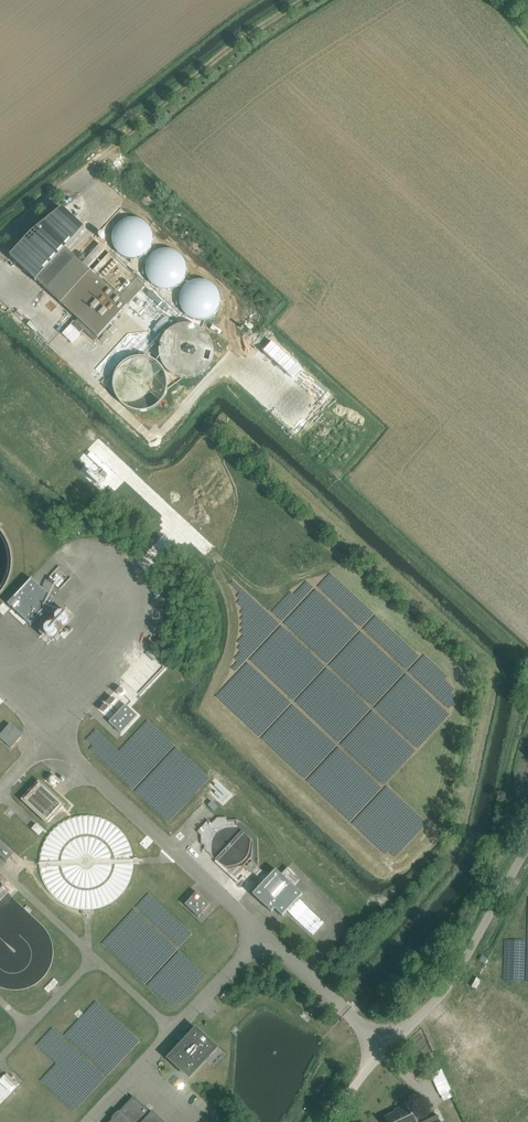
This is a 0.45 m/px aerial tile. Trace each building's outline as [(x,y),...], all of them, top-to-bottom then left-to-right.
[(30,234),(11,257),(78,319),(75,323),(95,341),(146,286),(100,244),(82,264),(66,249),(85,229),(63,209),(30,234)] [(151,235),(135,216),(111,236),(128,255),(151,235)] [(151,252),(151,280),(180,281),(180,253),(151,252)] [(187,313),(217,311),(215,282),(185,284),(187,313)] [(180,325),(177,326),(174,327),(171,329),(168,331),(166,334),(164,336),(162,339),(161,343),(160,346),(159,349),(159,353),(160,356),(161,360),(162,363),(163,366),(165,369),(168,371),(170,373),(173,375),(176,377),(180,378),(183,378),(186,379),(190,379),(193,378),(196,377),(200,376),(203,374),(205,372),(208,369),(210,366),(211,363),(213,360),(214,357),(214,353),(214,350),(214,347),(213,343),(212,340),(210,337),(208,334),(206,332),(203,329),(200,328),(197,326),(194,325),(190,324),(187,324),(184,324),(180,325)] [(8,604),(31,625),(55,600),(31,578),(8,604)] [(109,722),(121,734),(138,716),(126,704),(109,722)] [(0,735),(0,738),(11,748),(23,736),(10,724),(0,735)] [(64,803),(38,778),(20,797),(46,822),(64,803)] [(211,803),(207,808),(214,814),(218,809),(211,803)] [(208,820),(193,834),(232,875),(259,849),(224,813),(212,824),(208,820)] [(7,862),(14,854),(0,841),(0,855),(7,862)] [(276,869),(260,886),(253,894),(272,912),(275,909),(283,916),(287,911),(313,935),(325,922),(299,898),(303,894),(294,886),(299,880),(287,869),(282,875),(276,869)] [(185,905),(199,917),(210,905),(197,892),(185,905)] [(169,1058),(190,1077),(217,1048),(197,1029),(169,1058)] [(419,1067),(415,1071),(421,1077),(425,1072),(419,1067)] [(442,1069),(432,1073),(438,1087),(448,1083),(442,1069)] [(0,1104),(19,1084),(7,1073),(0,1081),(0,1104)] [(134,1097),(110,1121),(164,1121),(153,1111),(151,1113),(134,1097)] [(387,1121),(417,1121),(413,1115),(409,1105),(395,1111),(396,1113),(385,1118),(387,1121)]
